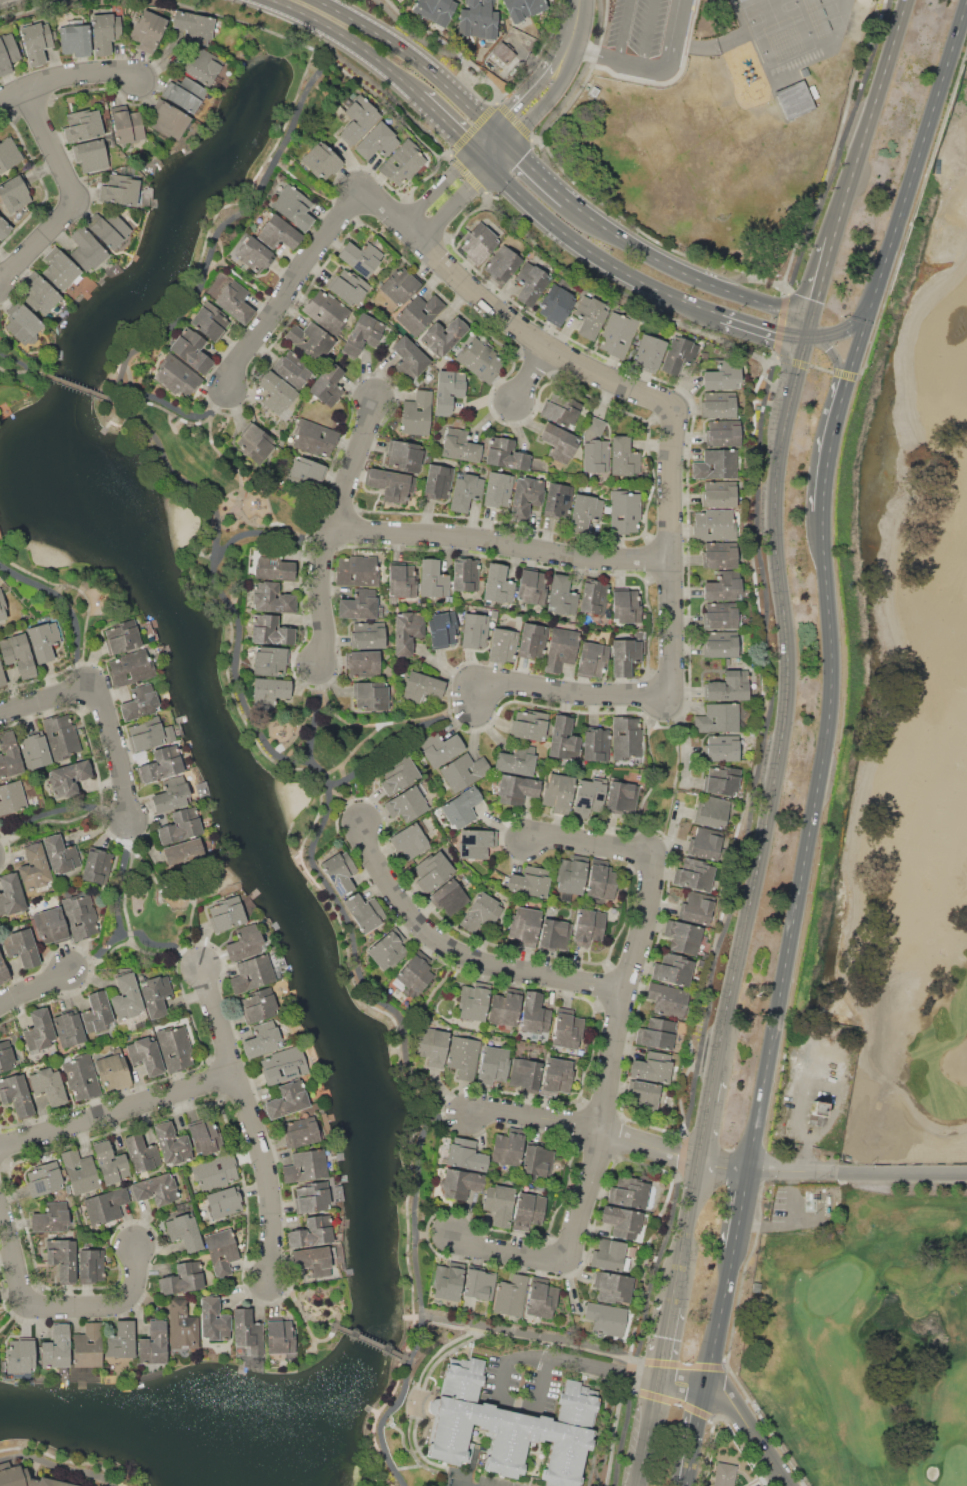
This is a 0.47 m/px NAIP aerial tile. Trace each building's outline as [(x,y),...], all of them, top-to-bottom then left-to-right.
[(410,11),(416,0),(454,0),(453,2),(456,3),(444,28),(410,11)] [(467,9),(468,0),(494,0),(493,11),(497,11),(495,40),(484,39),(484,36),(469,35),(468,38),(457,37),(459,9),(467,9)] [(513,24),(501,0),(544,0),(547,7),(522,19),(523,21),(515,25),(514,23),(513,24)] [(144,9),(167,19),(151,54),(136,47),(139,42),(129,37),(138,17),(140,18),(144,9)] [(175,10),(214,18),(210,39),(207,38),(206,45),(182,40),(185,29),(172,27),(175,10)] [(91,15),(112,13),(112,16),(119,16),(121,39),(114,39),(114,41),(110,41),(111,53),(94,55),(91,15)] [(89,25),(92,56),(74,57),(74,53),(61,54),(58,26),(67,25),(67,21),(81,20),(82,25),(89,25)] [(19,28),(39,22),(40,26),(47,24),(53,46),(42,49),(46,62),(41,63),(41,65),(34,67),(33,65),(29,67),(19,28)] [(13,71),(0,76),(0,34),(3,33),(4,35),(10,33),(20,59),(10,63),(13,71)] [(491,51),(501,41),(506,45),(508,43),(514,49),(512,51),(516,54),(507,65),(491,51)] [(201,47),(224,59),(209,87),(184,73),(193,58),(194,59),(201,47)] [(185,77),(207,90),(193,114),(165,98),(174,83),(179,86),(185,77)] [(775,92),(803,80),(815,109),(788,121),(775,92)] [(353,146),(339,133),(352,120),(343,112),(359,95),(381,117),(353,146)] [(163,101),(190,118),(177,140),(166,133),(164,135),(147,125),(161,103),(162,104),(163,101)] [(138,111),(144,139),(117,145),(109,109),(126,105),(128,113),(138,111)] [(98,110),(103,135),(66,143),(63,127),(68,126),(65,114),(89,109),(89,111),(98,110)] [(353,148),(380,120),(401,141),(385,158),(376,149),(366,160),(353,148)] [(26,156),(0,172),(0,142),(4,139),(3,138),(7,136),(8,137),(12,134),(26,156)] [(101,138),(108,167),(82,173),(79,159),(77,160),(73,145),(101,138)] [(378,169),(408,138),(410,141),(412,139),(428,155),(397,187),(378,169)] [(301,159),(316,143),(317,144),(319,142),(326,148),(327,146),(343,160),(324,181),(301,159)] [(98,200),(102,172),(131,176),(131,179),(139,180),(136,206),(98,200)] [(8,214),(0,199),(0,184),(22,173),(29,187),(26,189),(32,201),(8,214)] [(270,206),(287,183),(290,186),(291,185),(295,188),(294,189),(312,203),(305,212),(314,219),(305,232),(270,206)] [(89,227),(101,216),(103,219),(112,210),(131,231),(111,250),(89,227)] [(273,212),(303,235),(292,249),(280,240),(273,249),(257,237),(261,231),(260,230),(273,212)] [(12,228),(0,240),(0,216),(12,228)] [(460,247),(470,236),(467,234),(480,221),(497,237),(494,240),(498,243),(477,266),(465,255),(466,253),(460,247)] [(81,225),(108,254),(92,270),(89,267),(85,272),(69,255),(78,246),(75,243),(74,244),(71,240),(71,239),(69,237),(81,225)] [(234,254),(243,242),(242,241),(248,234),(276,255),(261,275),(234,254)] [(337,255),(348,241),(359,250),(366,241),(384,254),(366,278),(337,255)] [(502,244),(522,260),(502,286),(488,275),(490,273),(483,268),(502,244)] [(61,292),(41,273),(50,263),(47,261),(58,249),(81,271),(61,292)] [(530,308),(515,297),(523,285),(514,279),(526,261),(532,265),(534,263),(552,276),(530,308)] [(399,305),(396,302),(395,304),(378,288),(391,273),(394,276),(405,264),(422,281),(420,283),(421,284),(402,304),(401,303),(399,305)] [(328,288),(343,269),(346,272),(347,271),(349,272),(351,270),(370,284),(352,307),(328,288)] [(38,274),(61,296),(43,315),(36,309),(35,311),(18,295),(38,274)] [(214,301),(226,284),(224,283),(227,278),(232,282),(233,280),(250,292),(243,301),(255,310),(244,324),(214,301)] [(558,326),(546,319),(547,317),(538,312),(546,300),(543,298),(553,282),(572,294),(571,296),(575,298),(558,326)] [(301,310),(311,296),(312,297),(319,289),(327,295),(329,293),(352,311),(344,321),(346,323),(336,336),(301,310)] [(426,302),(435,294),(446,305),(415,337),(395,317),(417,294),(426,302)] [(592,341),(576,333),(583,320),(572,315),(582,295),(589,299),(590,297),(610,307),(592,341)] [(189,322),(206,300),(220,310),(218,313),(229,322),(224,329),(226,331),(216,344),(197,330),(198,329),(189,322)] [(22,304),(44,325),(35,334),(36,336),(36,340),(33,344),(30,343),(27,342),(24,345),(23,344),(22,345),(19,343),(18,340),(4,327),(10,321),(6,318),(17,307),(18,308),(22,304)] [(363,342),(355,358),(340,351),(349,334),(348,334),(350,329),(351,330),(361,312),(375,319),(375,320),(386,325),(374,348),(363,342)] [(612,312),(619,315),(620,313),(639,321),(623,358),(599,347),(603,337),(601,336),(612,312)] [(439,359),(419,338),(436,321),(443,328),(457,314),(471,327),(439,359)] [(284,336),(294,323),(303,330),(310,320),(337,340),(319,363),(284,336)] [(198,372),(169,351),(168,350),(186,326),(206,341),(199,350),(215,362),(204,376),(198,372)] [(402,358),(390,348),(403,334),(431,361),(409,383),(393,367),(402,358)] [(666,342),(656,373),(631,365),(640,338),(645,340),(646,335),(666,342)] [(672,335),(692,342),(692,343),(700,346),(693,363),(683,359),(676,376),(659,369),(672,335)] [(455,359),(462,348),(465,350),(475,337),(501,355),(492,369),(497,373),(489,384),(455,359)] [(275,371),(281,363),(279,362),(289,349),(304,361),(301,365),(312,373),(300,390),(275,371)] [(169,351),(198,372),(197,374),(204,379),(189,399),(184,394),(181,398),(176,394),(174,396),(152,379),(154,376),(148,372),(154,364),(160,369),(164,363),(161,361),(169,351)] [(702,389),(702,371),(717,371),(717,359),(731,359),(731,367),(741,367),(741,388),(702,389)] [(307,391),(330,361),(344,372),(336,383),(338,385),(324,404),(307,391)] [(269,370),(299,393),(281,416),(262,401),(268,392),(258,384),(260,381),(259,380),(265,372),(266,373),(269,370)] [(437,370),(466,372),(464,397),(453,396),(451,416),(434,415),(437,370)] [(432,391),(428,435),(400,432),(403,400),(414,401),(415,390),(432,391)] [(703,392),(735,392),(735,417),(703,418),(703,392)] [(557,406),(563,394),(583,404),(572,425),(571,425),(569,428),(566,427),(565,428),(539,415),(541,409),(544,410),(548,402),(557,406)] [(299,417),(340,432),(334,446),(323,441),(317,456),(292,446),(299,429),(295,428),(299,417)] [(599,437),(585,429),(591,418),(605,425),(599,437)] [(710,446),(710,444),(705,444),(705,421),(740,420),(741,446),(710,446)] [(235,443),(239,438),(237,437),(249,421),(277,442),(261,463),(235,443)] [(546,422),(580,439),(570,458),(569,457),(565,464),(563,464),(561,468),(551,463),(553,458),(546,455),(551,445),(538,438),(540,435),(539,434),(544,425),(545,425),(546,422)] [(440,456),(446,426),(468,431),(466,441),(482,444),(478,463),(440,456)] [(485,463),(490,435),(515,440),(513,451),(532,454),(529,470),(485,463)] [(611,436),(632,436),(632,451),(641,451),(640,472),(631,472),(631,475),(611,474),(611,436)] [(582,471),(583,442),(590,442),(590,438),(598,439),(598,440),(608,441),(607,472),(582,471)] [(385,465),(388,450),(390,450),(392,440),(424,445),(419,473),(401,470),(401,468),(385,465)] [(692,478),(692,462),(703,462),(703,449),(736,449),(736,477),(692,478)] [(293,459),(295,460),(297,455),(326,466),(317,489),(286,478),(293,459)] [(428,464),(453,468),(448,499),(439,498),(439,500),(423,497),(428,464)] [(369,468),(410,475),(410,477),(416,478),(413,494),(407,493),(405,505),(395,503),(394,509),(382,507),(384,501),(381,500),(383,490),(365,487),(369,468)] [(488,471),(514,475),(507,510),(482,505),(488,471)] [(456,472),(478,476),(478,477),(483,478),(480,493),(482,494),(481,500),(469,498),(466,513),(449,509),(456,472)] [(516,478),(518,479),(518,477),(522,478),(522,476),(544,480),(543,489),(544,489),(541,505),(530,503),(526,524),(508,521),(516,478)] [(701,507),(701,481),(735,481),(735,506),(701,507)] [(548,482),(574,487),(568,519),(542,514),(548,482)] [(611,491),(624,491),(624,493),(640,493),(640,520),(638,520),(638,531),(624,531),(624,534),(611,534),(611,513),(605,513),(604,506),(611,506),(611,491)] [(574,494),(595,497),(595,499),(604,501),(598,536),(567,531),(574,494)] [(692,539),(692,525),(694,525),(694,513),(705,513),(705,510),(736,509),(736,539),(692,539)] [(702,567),(702,548),(705,548),(705,543),(736,542),(736,567),(702,567)] [(258,556),(275,557),(275,553),(281,554),(281,561),(295,562),(295,570),(303,571),(302,581),(253,578),(254,568),(257,568),(257,564),(256,564),(256,558),(257,558),(258,556)] [(335,584),(336,567),(338,567),(338,558),(349,558),(349,555),(363,556),(362,558),(368,558),(368,556),(378,557),(377,569),(380,569),(379,586),(335,584)] [(453,561),(459,561),(459,558),(470,558),(470,560),(479,560),(478,591),(452,590),(453,561)] [(421,559),(439,559),(438,573),(450,574),(449,596),(441,596),(441,597),(419,596),(421,559)] [(393,595),(389,595),(389,593),(388,592),(389,562),(405,562),(405,565),(416,565),(415,597),(393,597),(393,595)] [(489,562),(507,566),(504,580),(516,582),(513,603),(504,602),(504,604),(482,600),(489,562)] [(522,566),(537,569),(537,572),(546,573),(545,582),(546,582),(545,588),(546,588),(543,606),(516,601),(522,566)] [(703,601),(703,582),(718,582),(718,570),(740,570),(740,582),(744,582),(744,593),(740,593),(740,600),(703,601)] [(552,573),(573,577),(572,586),(569,586),(568,591),(579,593),(575,614),(568,613),(567,615),(546,611),(552,573)] [(583,582),(591,583),(591,579),(609,583),(604,615),(578,611),(583,582)] [(255,604),(247,603),(248,581),(263,582),(263,581),(278,582),(278,585),(279,585),(278,592),(277,592),(277,594),(283,594),(283,593),(291,594),(290,594),(297,595),(296,613),(255,611),(255,604)] [(337,617),(338,599),(354,600),(354,588),(377,589),(376,606),(383,607),(383,617),(376,616),(375,619),(337,617)] [(612,588),(628,588),(628,590),(640,590),(640,622),(617,623),(617,621),(614,621),(614,618),(612,618),(612,588)] [(703,629),(702,611),(706,611),(706,603),(737,603),(737,613),(741,613),(741,626),(737,626),(737,629),(703,629)] [(431,614),(454,611),(458,636),(455,637),(456,643),(447,644),(448,647),(431,649),(426,617),(431,617),(431,614)] [(394,615),(396,615),(396,613),(401,613),(401,612),(420,612),(420,620),(424,620),(424,637),(420,637),(420,638),(412,639),(412,656),(409,656),(409,657),(401,657),(401,656),(398,656),(398,655),(394,655),(394,615)] [(464,613),(489,616),(487,643),(485,643),(485,649),(461,647),(464,613)] [(252,614),(278,616),(277,626),(294,627),(293,644),(251,642),(252,614)] [(103,627),(134,618),(142,645),(111,654),(103,627)] [(26,629),(47,622),(48,624),(57,621),(63,641),(50,645),(54,658),(36,664),(26,629)] [(351,649),(351,639),(352,639),(352,634),(353,633),(353,623),(384,622),(385,648),(351,649)] [(523,622),(548,627),(543,656),(537,655),(537,657),(534,656),(533,659),(517,656),(523,622)] [(552,627),(580,632),(574,664),(562,662),(559,674),(544,671),(552,627)] [(493,628),(517,632),(514,644),(517,644),(513,662),(504,660),(504,664),(487,661),(493,628)] [(708,657),(708,655),(703,655),(703,650),(705,650),(705,632),(737,631),(737,656),(708,657)] [(5,664),(0,647),(0,639),(24,632),(36,674),(33,675),(34,677),(21,681),(19,674),(18,674),(15,665),(16,665),(15,661),(5,664)] [(612,639),(639,638),(640,641),(642,641),(642,662),(630,662),(630,677),(612,677),(612,639)] [(582,641),(610,646),(606,670),(602,669),(600,677),(595,677),(595,679),(576,675),(582,641)] [(256,647),(259,647),(259,646),(289,648),(287,667),(286,667),(285,674),(279,674),(279,675),(270,675),(253,674),(255,650),(256,651),(256,647)] [(108,662),(149,650),(157,676),(116,688),(108,662)] [(349,651),(378,651),(379,677),(348,677),(348,669),(345,669),(345,662),(348,662),(348,656),(349,656),(349,651)] [(410,670),(445,682),(437,703),(422,698),(420,704),(402,698),(405,691),(402,690),(410,670)] [(748,699),(703,699),(703,692),(706,692),(706,682),(711,682),(711,681),(718,681),(718,682),(724,682),(723,670),(747,670),(748,699)] [(254,678),(290,680),(289,699),(275,698),(274,709),(252,707),(254,678)] [(353,683),(384,682),(384,683),(386,683),(386,686),(388,686),(389,710),(364,711),(363,708),(356,708),(356,699),(353,699),(353,683)] [(118,705),(154,695),(159,711),(123,722),(118,705)] [(705,715),(705,703),(738,703),(738,731),(694,731),(693,715),(705,715)] [(510,735),(512,721),(510,720),(512,707),(515,707),(515,706),(531,708),(531,710),(548,713),(543,741),(510,735)] [(555,711),(573,715),(570,735),(581,737),(577,761),(547,756),(555,711)] [(42,721),(72,712),(82,750),(69,754),(70,758),(54,762),(42,721)] [(612,716),(624,716),(624,718),(639,717),(639,729),(641,729),(642,756),(629,756),(629,760),(612,760),(612,716)] [(128,727),(157,718),(164,742),(134,751),(128,727)] [(583,731),(590,732),(591,729),(597,729),(597,728),(601,728),(601,729),(609,730),(608,761),(582,760),(583,731)] [(1,752),(0,748),(0,734),(13,730),(24,771),(0,778),(0,752),(1,752)] [(432,769),(416,743),(437,731),(443,741),(456,733),(465,749),(432,769)] [(19,738),(39,733),(40,736),(44,734),(52,763),(27,770),(19,744),(21,743),(19,738)] [(709,761),(709,755),(705,755),(705,744),(708,744),(707,736),(738,735),(738,761),(709,761)] [(531,777),(494,770),(497,751),(512,754),(514,743),(534,746),(533,755),(535,755),(531,777)] [(439,769),(467,752),(473,762),(483,755),(492,770),(454,793),(439,769)] [(388,796),(376,776),(385,771),(384,768),(407,753),(421,776),(388,796)] [(138,767),(180,754),(185,770),(142,782),(138,767)] [(49,770),(90,758),(95,775),(76,781),(79,791),(54,799),(48,777),(51,776),(49,770)] [(705,791),(709,766),(719,768),(720,765),(741,769),(737,792),(733,791),(731,798),(711,794),(712,792),(705,791)] [(549,772),(575,777),(569,809),(540,804),(544,781),(547,782),(549,772)] [(501,773),(540,781),(537,797),(524,795),(522,807),(499,803),(500,795),(497,795),(501,773)] [(578,779),(591,781),(592,776),(607,779),(601,812),(589,810),(588,814),(582,812),(581,818),(571,816),(578,779)] [(28,807),(0,816),(0,800),(1,800),(0,797),(0,785),(19,779),(28,807)] [(610,780),(634,785),(629,812),(605,808),(610,780)] [(383,803),(414,784),(415,786),(420,783),(425,792),(422,794),(427,802),(426,803),(429,809),(405,823),(399,813),(391,817),(383,803)] [(439,806),(474,785),(482,798),(469,806),(476,817),(456,829),(452,823),(450,824),(439,806)] [(150,796),(183,786),(188,804),(155,813),(150,796)] [(693,822),(694,817),(696,818),(699,808),(700,809),(704,794),(730,801),(723,829),(693,822)] [(156,829),(199,817),(203,832),(160,844),(156,829)] [(414,822),(430,847),(407,862),(391,836),(414,822)] [(688,854),(695,825),(723,832),(715,861),(688,854)] [(460,829),(497,831),(496,848),(487,847),(487,859),(459,858),(459,852),(458,852),(458,842),(459,842),(460,829)] [(42,839),(46,838),(45,837),(55,834),(55,835),(59,834),(64,848),(75,845),(81,866),(74,868),(74,870),(59,874),(59,873),(55,874),(53,870),(51,871),(42,839)] [(163,848),(200,838),(205,855),(168,866),(163,848)] [(40,842),(51,880),(49,880),(50,882),(46,883),(46,885),(25,892),(22,883),(21,883),(17,868),(20,867),(20,866),(26,864),(26,865),(28,865),(27,860),(25,860),(22,848),(40,842)] [(88,846),(106,849),(105,852),(113,854),(106,885),(81,879),(88,846)] [(426,894),(416,881),(420,878),(412,868),(430,854),(431,856),(439,849),(456,870),(426,894)] [(320,863),(338,852),(340,855),(346,851),(358,871),(349,877),(356,888),(340,897),(320,863)] [(588,858),(582,896),(571,894),(570,903),(559,901),(561,892),(556,891),(557,882),(554,882),(559,858),(571,860),(572,855),(588,858)] [(684,857),(715,865),(708,893),(671,884),(676,865),(682,866),(684,857)] [(592,858),(611,861),(610,867),(612,867),(611,872),(618,873),(613,900),(585,895),(592,858)] [(506,891),(510,874),(523,876),(525,865),(549,870),(547,877),(550,877),(545,899),(506,891)] [(5,916),(0,917),(0,893),(3,892),(0,883),(0,876),(2,876),(2,875),(12,872),(12,873),(15,872),(27,909),(21,911),(21,913),(5,918),(5,916)] [(428,897),(452,878),(470,901),(450,917),(442,907),(438,910),(428,897)] [(60,899),(64,898),(62,891),(70,889),(72,896),(77,894),(76,892),(88,888),(98,921),(93,922),(94,925),(96,924),(98,932),(89,935),(90,936),(73,941),(60,899)] [(342,901),(358,891),(365,901),(374,896),(387,916),(381,920),(382,922),(364,934),(342,901)] [(458,924),(481,891),(498,902),(496,905),(504,910),(495,923),(487,917),(475,936),(458,924)] [(681,919),(682,916),(678,915),(681,902),(686,903),(689,891),(714,897),(707,926),(681,919)] [(208,908),(240,898),(241,904),(243,903),(246,913),(244,914),(247,923),(213,933),(209,918),(210,917),(208,908)] [(31,915),(59,906),(69,940),(53,944),(52,942),(44,944),(42,937),(38,938),(31,915)] [(516,906),(541,911),(536,943),(507,938),(510,920),(513,920),(516,906)] [(578,908),(592,910),(592,909),(601,910),(600,912),(606,913),(601,941),(589,939),(587,948),(571,946),(578,908)] [(543,918),(559,921),(559,920),(567,921),(567,923),(572,924),(568,950),(538,945),(543,918)] [(671,920),(702,927),(699,939),(701,939),(698,949),(697,949),(695,956),(669,949),(670,948),(669,947),(671,939),(672,940),(672,937),(662,935),(663,929),(669,930),(671,920)] [(230,962),(224,945),(237,941),(234,930),(257,922),(266,950),(230,962)] [(366,951),(396,926),(415,948),(391,968),(389,965),(382,971),(366,951)] [(1,938),(9,935),(8,934),(29,928),(40,964),(22,969),(18,956),(8,959),(1,938)] [(417,950),(430,960),(428,963),(432,966),(429,969),(434,974),(413,1000),(391,982),(417,950)] [(656,979),(663,951),(685,956),(684,959),(694,961),(688,986),(656,979)] [(234,995),(228,979),(239,975),(235,964),(266,953),(276,980),(234,995)] [(11,980),(0,985),(0,956),(11,980)] [(110,998),(112,997),(112,996),(118,994),(119,995),(121,995),(119,990),(118,990),(116,982),(117,981),(115,977),(120,975),(129,972),(129,973),(132,972),(144,1011),(138,1013),(139,1015),(117,1022),(110,998)] [(139,982),(159,976),(160,978),(167,976),(173,996),(162,999),(167,1014),(150,1019),(139,982)] [(490,984),(483,1022),(458,1018),(460,1008),(457,1007),(461,985),(464,985),(464,983),(474,985),(474,981),(490,984)] [(649,982),(692,992),(685,1020),(652,1012),(655,1002),(644,1000),(649,982)] [(246,1024),(237,1000),(248,996),(247,994),(270,986),(278,1009),(276,1010),(278,1013),(246,1024)] [(487,1023),(492,994),(504,996),(505,987),(522,990),(516,1026),(502,1024),(502,1025),(487,1023)] [(80,1013),(91,1010),(86,995),(104,989),(115,1025),(86,1034),(80,1013)] [(525,990),(542,993),(540,1006),(552,1008),(548,1034),(519,1030),(525,990)] [(28,1012),(45,1007),(56,1040),(49,1042),(51,1046),(36,1051),(36,1048),(28,1051),(22,1030),(33,1027),(28,1012)] [(557,1007),(573,1010),(572,1016),(585,1018),(581,1040),(578,1040),(576,1049),(551,1045),(557,1007)] [(52,1018),(61,1015),(61,1014),(72,1011),(73,1014),(77,1013),(86,1040),(61,1048),(52,1018)] [(638,1044),(642,1028),(646,1028),(648,1016),(676,1022),(675,1027),(676,1028),(674,1037),(673,1037),(670,1050),(638,1044)] [(246,1059),(241,1042),(255,1037),(251,1026),(275,1018),(280,1035),(278,1035),(282,1047),(246,1059)] [(155,1031),(170,1027),(170,1029),(185,1025),(197,1065),(167,1074),(155,1031)] [(420,1027),(426,1028),(426,1027),(435,1028),(435,1030),(449,1032),(443,1069),(426,1066),(428,1057),(416,1055),(420,1027)] [(125,1045),(133,1043),(133,1041),(148,1036),(149,1038),(154,1036),(165,1072),(147,1078),(143,1062),(132,1066),(125,1045)] [(452,1036),(481,1040),(474,1081),(456,1078),(458,1069),(446,1067),(452,1036)] [(12,1068),(0,1072),(0,1041),(8,1039),(15,1062),(13,1063),(14,1066),(11,1067),(12,1068)] [(266,1086),(261,1070),(263,1069),(260,1060),(271,1056),(270,1054),(300,1044),(309,1072),(266,1086)] [(483,1045),(509,1050),(507,1058),(510,1059),(506,1082),(493,1080),(492,1086),(476,1083),(483,1045)] [(95,1060),(113,1054),(112,1049),(120,1047),(132,1086),(105,1094),(95,1060)] [(629,1076),(632,1059),(645,1061),(647,1050),(673,1055),(668,1083),(629,1076)] [(60,1061),(89,1052),(102,1094),(73,1103),(60,1061)] [(546,1057),(574,1061),(569,1093),(557,1091),(556,1097),(540,1094),(546,1057)] [(513,1058),(542,1062),(536,1093),(520,1091),(521,1086),(509,1084),(513,1058)] [(35,1071),(56,1065),(68,1103),(50,1108),(45,1092),(34,1096),(28,1075),(36,1073),(35,1071)] [(1,1104),(0,1101),(0,1079),(16,1074),(17,1076),(22,1074),(34,1115),(18,1120),(12,1101),(1,1104)] [(269,1120),(264,1103),(269,1101),(268,1100),(276,1098),(277,1099),(281,1097),(281,1095),(280,1095),(277,1089),(278,1089),(278,1086),(292,1081),(291,1080),(299,1077),(310,1106),(269,1120)] [(633,1080),(660,1085),(656,1110),(628,1105),(631,1092),(629,1092),(631,1084),(632,1084),(633,1080)] [(825,1102),(810,1100),(807,1124),(822,1126),(825,1102)] [(287,1148),(281,1124),(283,1119),(294,1117),(299,1119),(314,1116),(320,1140),(287,1148)] [(188,1126),(212,1119),(214,1126),(217,1125),(222,1138),(214,1141),(217,1151),(201,1156),(200,1151),(196,1153),(188,1126)] [(153,1126),(170,1120),(176,1138),(178,1137),(178,1136),(184,1134),(184,1136),(186,1135),(191,1149),(190,1150),(192,1158),(170,1165),(170,1164),(167,1165),(167,1163),(165,1164),(153,1126)] [(524,1129),(518,1167),(490,1162),(495,1133),(507,1135),(508,1127),(524,1129)] [(123,1138),(140,1133),(145,1147),(155,1144),(162,1164),(154,1166),(154,1167),(134,1174),(123,1138)] [(446,1164),(450,1143),(452,1143),(453,1137),(476,1141),(474,1152),(489,1155),(486,1172),(446,1164)] [(92,1144),(107,1140),(108,1144),(110,1144),(113,1153),(112,1153),(113,1156),(123,1153),(131,1178),(105,1186),(92,1144)] [(526,1144),(534,1146),(534,1144),(542,1146),(541,1147),(555,1150),(549,1178),(535,1175),(535,1174),(520,1171),(526,1144)] [(73,1195),(60,1153),(77,1148),(80,1159),(91,1155),(101,1187),(73,1195)] [(284,1182),(281,1166),(293,1165),(291,1153),(324,1148),(328,1176),(284,1182)] [(190,1166),(232,1153),(237,1169),(236,1170),(239,1179),(202,1190),(199,1179),(198,1179),(196,1173),(192,1174),(190,1166)] [(30,1198),(25,1182),(28,1181),(26,1173),(39,1169),(38,1166),(54,1161),(63,1187),(30,1198)] [(444,1168),(485,1174),(482,1191),(468,1189),(466,1201),(443,1197),(444,1190),(441,1189),(444,1168)] [(130,1184),(167,1173),(169,1178),(172,1177),(179,1199),(154,1207),(151,1196),(135,1201),(130,1184)] [(608,1202),(610,1186),(616,1187),(618,1175),(636,1179),(636,1181),(648,1183),(644,1209),(608,1202)] [(296,1213),(292,1189),(303,1187),(303,1184),(325,1180),(330,1208),(296,1213)] [(205,1195),(237,1185),(243,1201),(240,1202),(243,1210),(213,1219),(205,1195)] [(515,1188),(511,1210),(512,1210),(509,1228),(491,1225),(493,1211),(483,1209),(487,1186),(493,1188),(494,1185),(515,1188)] [(83,1200),(124,1187),(129,1202),(118,1205),(122,1216),(91,1226),(83,1200)] [(518,1192),(533,1195),(533,1193),(539,1194),(539,1196),(546,1197),(541,1224),(529,1222),(527,1231),(512,1228),(518,1192)] [(30,1231),(30,1213),(45,1213),(45,1202),(67,1202),(67,1230),(30,1231)] [(603,1205),(642,1212),(639,1233),(635,1232),(634,1240),(610,1236),(612,1224),(600,1222),(603,1205)] [(172,1218),(192,1212),(204,1248),(187,1253),(182,1238),(171,1241),(165,1222),(172,1220),(172,1218)] [(290,1249),(288,1236),(290,1236),(289,1231),(306,1229),(305,1218),(329,1214),(333,1244),(290,1249)] [(203,1236),(230,1228),(240,1259),(228,1263),(231,1274),(216,1279),(203,1236)] [(74,1240),(76,1283),(58,1283),(58,1264),(46,1264),(45,1237),(71,1236),(72,1241),(74,1240)] [(598,1238),(626,1242),(623,1256),(630,1258),(627,1272),(590,1266),(593,1249),(596,1250),(598,1238)] [(291,1251),(328,1245),(328,1247),(334,1247),(336,1257),(330,1258),(331,1267),(309,1271),(308,1267),(293,1269),(291,1251)] [(78,1250),(105,1249),(106,1259),(104,1259),(105,1282),(79,1283),(78,1250)] [(162,1295),(162,1292),(161,1292),(159,1283),(160,1283),(160,1278),(177,1275),(177,1273),(176,1273),(175,1265),(176,1265),(176,1264),(199,1260),(204,1288),(162,1295)] [(433,1296),(438,1265),(448,1266),(449,1261),(465,1263),(458,1300),(433,1296)] [(468,1264),(485,1267),(484,1271),(496,1273),(492,1300),(463,1295),(468,1264)] [(596,1270),(633,1277),(629,1303),(621,1301),(620,1304),(599,1300),(601,1290),(592,1288),(596,1270)] [(497,1282),(499,1283),(500,1280),(505,1281),(505,1282),(510,1283),(512,1273),(529,1276),(522,1317),(492,1312),(497,1282)] [(531,1276),(548,1279),(547,1284),(559,1286),(555,1310),(552,1309),(551,1314),(536,1311),(536,1313),(525,1311),(531,1276)] [(200,1294),(218,1294),(218,1303),(219,1303),(219,1310),(219,1315),(221,1315),(221,1314),(227,1314),(227,1315),(231,1315),(231,1330),(229,1330),(230,1340),(206,1340),(206,1338),(201,1338),(200,1294)] [(169,1297),(187,1297),(187,1316),(198,1316),(198,1347),(169,1347),(169,1297)] [(586,1302),(628,1309),(623,1337),(591,1332),(593,1319),(583,1318),(586,1302)] [(233,1308),(251,1308),(251,1323),(263,1322),(263,1357),(235,1357),(235,1346),(233,1346),(233,1308)] [(148,1318),(165,1318),(167,1362),(139,1363),(138,1355),(137,1355),(136,1338),(149,1338),(148,1318)] [(266,1318),(282,1318),(282,1321),(294,1320),(295,1337),(297,1337),(297,1353),(266,1354),(266,1318)] [(132,1320),(133,1357),(112,1358),(112,1355),(104,1355),(104,1336),(108,1335),(108,1334),(113,1334),(113,1335),(115,1335),(115,1320),(132,1320)] [(40,1342),(52,1342),(52,1322),(69,1322),(69,1367),(40,1367),(40,1342)] [(72,1334),(84,1333),(84,1322),(101,1322),(102,1366),(73,1366),(72,1334)] [(33,1337),(33,1371),(21,1371),(21,1373),(1,1373),(0,1360),(6,1360),(6,1354),(9,1354),(9,1340),(18,1340),(18,1337),(33,1337)] [(588,1450),(579,1485),(544,1485),(545,1481),(540,1480),(543,1468),(545,1469),(551,1442),(542,1440),(542,1443),(535,1441),(534,1447),(532,1446),(531,1448),(528,1447),(529,1446),(526,1445),(522,1464),(524,1465),(522,1476),(516,1474),(515,1479),(498,1475),(498,1473),(485,1470),(487,1463),(485,1463),(491,1437),(484,1435),(485,1429),(480,1428),(480,1426),(471,1424),(467,1441),(474,1443),(469,1463),(460,1461),(458,1467),(437,1462),(438,1459),(428,1457),(429,1450),(426,1450),(434,1416),(430,1413),(428,1408),(430,1402),(434,1399),(438,1398),(446,1363),(449,1364),(451,1358),(460,1360),(461,1358),(469,1360),(470,1356),(485,1360),(482,1374),(484,1374),(482,1386),(480,1386),(476,1403),(481,1405),(481,1402),(494,1405),(493,1407),(537,1417),(538,1415),(551,1417),(550,1420),(556,1421),(560,1404),(557,1404),(560,1392),(562,1393),(565,1378),(581,1382),(580,1385),(589,1387),(589,1389),(601,1392),(590,1439),(593,1440),(591,1451),(588,1450)] [(737,1465),(733,1485),(713,1485),(717,1462),(737,1465)] [(0,1470),(0,1485),(79,1485),(40,1477),(37,1481),(28,1479),(26,1468),(21,1469),(20,1465),(0,1470)]
